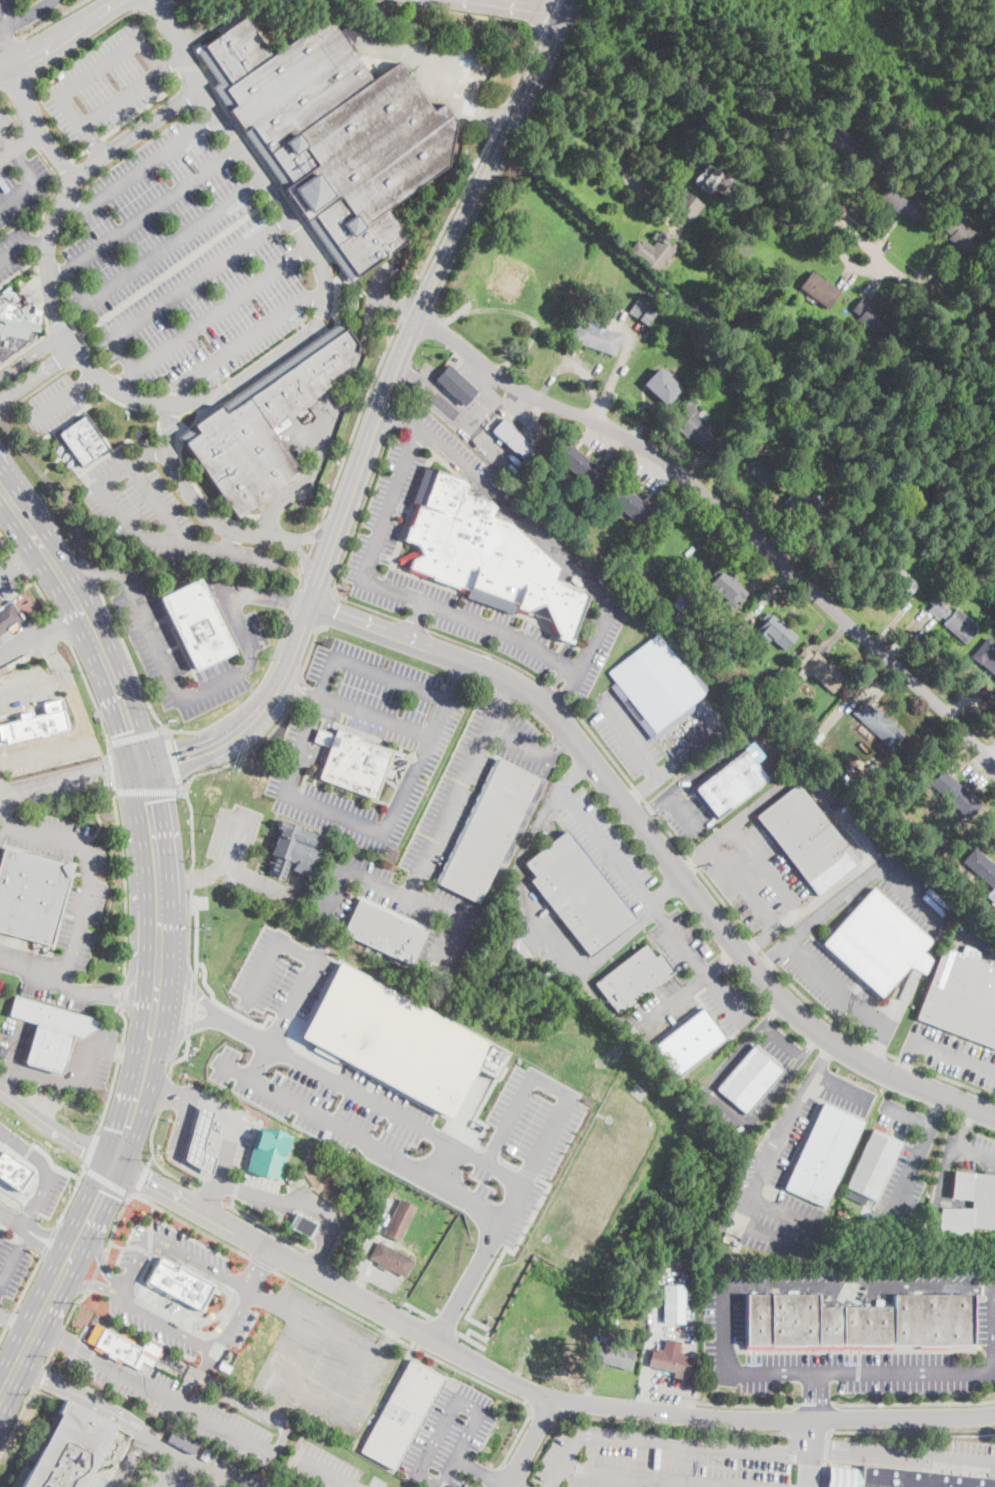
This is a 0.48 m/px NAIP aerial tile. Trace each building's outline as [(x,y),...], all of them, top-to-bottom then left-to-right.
[(327,17),(338,31),(343,28),(356,30),(350,48),(373,81),(399,63),(433,111),(443,103),(456,121),(448,166),(388,208),(408,240),(351,282),(213,88),(219,84),(195,49),(244,17),(273,56),(327,17)] [(725,176),(730,180),(739,168),(745,174),(727,197),(715,188),(711,194),(695,182),(709,164),(725,176)] [(927,210),(914,224),(902,213),(899,216),(879,197),(895,179),(927,210)] [(681,188),(702,202),(691,219),(670,205),(681,188)] [(984,241),(968,258),(948,238),(950,236),(939,225),(954,211),(984,241)] [(665,241),(666,242),(668,240),(672,245),(660,263),(661,264),(655,275),(633,257),(646,241),(650,245),(657,237),(657,234),(659,231),(664,230),(668,233),(668,237),(665,241)] [(522,281),(526,283),(530,273),(504,261),(496,280),(490,277),(485,289),(516,303),(520,294),(517,293),(522,281)] [(841,292),(828,310),(799,288),(812,271),(841,292)] [(34,339),(0,363),(0,297),(4,294),(2,291),(10,286),(19,300),(13,304),(16,305),(22,314),(34,316),(34,309),(41,310),(38,332),(35,331),(34,339)] [(578,292),(574,299),(566,295),(570,288),(578,292)] [(885,333),(882,337),(858,319),(859,317),(852,311),(863,297),(894,321),(885,333)] [(655,313),(647,325),(629,313),(629,312),(637,300),(655,313)] [(744,309),(739,320),(727,315),(732,304),(744,309)] [(578,319),(594,325),(595,320),(608,325),(606,330),(621,335),(614,356),(572,342),(571,341),(578,319)] [(275,436),(301,474),(238,518),(186,443),(183,445),(178,436),(342,320),(358,342),(356,353),(345,360),(349,366),(329,381),(332,385),(286,419),(290,425),(275,436)] [(565,330),(559,341),(547,334),(551,325),(552,323),(565,330)] [(478,391),(464,406),(435,380),(449,364),(478,391)] [(659,368),(662,371),(665,369),(680,383),(677,386),(682,390),(667,406),(644,384),(659,368)] [(716,433),(702,448),(691,437),(689,439),(676,427),(684,420),(676,413),(692,396),(699,402),(694,407),(696,410),(694,412),(716,433)] [(108,448),(82,467),(58,434),(84,415),(108,448)] [(539,454),(529,466),(492,431),(504,418),(512,425),(510,427),(539,454)] [(150,433),(149,439),(140,438),(139,441),(134,440),(134,439),(136,430),(150,433)] [(606,474),(593,489),(553,454),(566,439),(606,474)] [(779,472),(766,487),(759,481),(761,479),(754,472),(753,474),(746,468),(749,464),(745,460),(754,450),(779,472)] [(587,595),(570,641),(557,636),(544,604),(527,612),(516,607),(408,568),(412,559),(422,555),(422,554),(419,549),(417,545),(405,540),(418,505),(412,502),(425,466),(462,479),(467,484),(464,493),(485,501),(494,510),(491,517),(509,523),(557,568),(553,580),(581,590),(587,595)] [(655,513),(643,528),(602,494),(615,479),(656,513),(655,513)] [(809,498),(820,508),(808,521),(792,506),(786,512),(779,506),(802,481),(809,487),(806,490),(812,495),(809,498)] [(848,522),(828,539),(823,534),(843,517),(848,522)] [(914,520),(918,523),(921,520),(929,528),(919,538),(908,526),(914,520)] [(953,555),(947,562),(939,554),(945,547),(953,555)] [(399,564),(392,568),(390,562),(419,549),(422,554),(399,564)] [(883,562),(891,569),(895,565),(918,585),(906,599),(896,590),(895,591),(885,583),(886,581),(875,571),(883,562)] [(724,570),(730,576),(732,574),(737,579),(735,582),(748,593),(731,611),(724,604),(727,600),(721,594),(715,600),(707,592),(712,587),(710,585),(724,570)] [(231,653),(195,670),(160,598),(199,579),(200,579),(235,651),(231,653)] [(697,599),(684,615),(671,605),(684,588),(697,599)] [(938,600),(952,612),(956,607),(979,627),(965,643),(942,624),(945,620),(941,616),(938,619),(928,610),(932,605),(928,602),(934,595),(939,599),(938,600)] [(24,618),(0,635),(0,606),(10,599),(24,618)] [(684,617),(677,625),(664,614),(671,606),(684,617)] [(767,612),(771,616),(772,614),(797,636),(785,650),(772,639),(769,642),(757,631),(765,622),(761,619),(767,612)] [(658,634),(691,677),(696,673),(708,689),(691,703),(696,709),(653,742),(611,687),(616,683),(608,672),(658,634)] [(742,641),(732,654),(723,647),(734,634),(742,641)] [(987,637),(994,644),(994,678),(970,657),(987,637)] [(801,667),(793,661),(804,647),(812,653),(801,667)] [(727,655),(722,661),(716,656),(721,650),(727,655)] [(845,679),(832,693),(802,666),(816,651),(845,679)] [(725,715),(718,721),(703,702),(710,696),(725,715)] [(53,735),(54,738),(39,742),(38,736),(16,741),(11,721),(20,719),(19,713),(30,710),(32,716),(45,713),(42,702),(62,698),(70,731),(53,735)] [(872,708),(874,707),(904,735),(891,749),(852,713),(864,700),(872,708)] [(785,713),(779,719),(772,713),(778,706),(785,713)] [(337,728),(362,737),(360,741),(392,752),(375,798),(319,777),(330,748),(314,741),(318,729),(335,735),(337,728)] [(823,736),(807,752),(802,747),(818,731),(823,736)] [(754,762),(758,766),(764,762),(773,773),(767,778),(768,779),(716,819),(694,789),(753,744),(762,756),(754,762)] [(538,779),(478,904),(438,884),(499,759),(538,779)] [(983,806),(970,821),(929,784),(943,769),(983,806)] [(860,862),(817,895),(756,816),(798,783),(860,862)] [(323,836),(308,877),(293,871),(295,864),(289,862),(284,878),(269,873),(276,855),(271,853),(277,835),(280,837),(283,830),(277,827),(280,820),(323,836)] [(626,928),(590,957),(530,881),(535,877),(524,863),(564,832),(635,921),(626,928)] [(51,946),(0,932),(0,855),(2,847),(64,864),(70,875),(51,946)] [(974,848),(994,866),(994,891),(962,861),(974,848)] [(928,959),(930,961),(925,967),(914,961),(881,997),(823,943),(873,888),(932,941),(921,953),(928,959)] [(427,931),(411,965),(343,934),(359,900),(427,931)] [(645,944),(655,957),(660,954),(673,971),(618,1014),(595,983),(645,944)] [(943,948),(994,968),(994,1049),(916,1019),(943,948)] [(338,962),(485,1043),(445,1118),(295,1036),(338,962)] [(97,1029),(82,1037),(73,1035),(63,1072),(60,1074),(27,1065),(26,1062),(37,1023),(9,1016),(15,995),(99,1021),(97,1029)] [(726,1039),(676,1078),(652,1048),(702,1009),(726,1039)] [(775,1081),(746,1115),(717,1090),(754,1046),(783,1071),(775,1081)] [(216,1157),(210,1175),(183,1160),(199,1103),(214,1112),(203,1150),(216,1157)] [(863,1122),(823,1207),(783,1189),(823,1103),(863,1122)] [(261,1127),(266,1128),(266,1127),(285,1132),(284,1133),(291,1135),(279,1179),(272,1177),(272,1178),(254,1173),(254,1172),(246,1170),(258,1126),(261,1127)] [(893,1160),(875,1200),(869,1197),(865,1206),(844,1196),(848,1188),(846,1187),(872,1129),(901,1143),(893,1160)] [(19,1191),(33,1170),(2,1149),(0,1152),(0,1177),(19,1191)] [(982,1170),(994,1172),(994,1230),(969,1227),(968,1235),(936,1234),(938,1209),(972,1209),(972,1200),(950,1197),(953,1172),(981,1175),(982,1170)] [(417,1205),(399,1242),(383,1234),(384,1233),(402,1198),(417,1205)] [(847,1211),(844,1217),(837,1214),(839,1208),(847,1211)] [(309,1237),(308,1238),(288,1227),(296,1213),(316,1224),(309,1237)] [(415,1260),(406,1278),(390,1270),(389,1273),(376,1266),(377,1263),(369,1259),(379,1241),(415,1260)] [(161,1256),(214,1283),(200,1309),(148,1281),(161,1256)] [(685,1323),(663,1323),(663,1285),(685,1286),(685,1323)] [(771,1294),(771,1345),(745,1345),(745,1294),(771,1294)] [(817,1307),(843,1307),(844,1345),(817,1345),(771,1345),(771,1294),(817,1294),(817,1307)] [(970,1302),(970,1311),(970,1345),(894,1345),(893,1307),(893,1295),(970,1295),(970,1302)] [(844,1345),(843,1307),(893,1307),(894,1345),(844,1345)] [(619,1317),(618,1323),(605,1321),(606,1314),(619,1317)] [(136,1346),(141,1349),(146,1340),(160,1348),(151,1366),(143,1362),(138,1370),(86,1342),(96,1324),(136,1346)] [(617,1339),(615,1346),(635,1351),(630,1370),(593,1360),(600,1335),(617,1339)] [(681,1342),(678,1355),(693,1358),(688,1380),(672,1377),(673,1373),(648,1367),(652,1348),(663,1350),(665,1338),(681,1342)] [(176,1359),(174,1363),(164,1359),(167,1354),(176,1359)] [(410,1357),(444,1376),(394,1468),(360,1449),(410,1357)] [(116,1427),(83,1486),(21,1486),(67,1401),(116,1427)] [(318,1433),(315,1440),(307,1436),(311,1430),(318,1433)] [(198,1445),(192,1454),(168,1440),(173,1431),(198,1445)] [(869,1473),(994,1486),(835,1486),(836,1475),(869,1479),(869,1473)]
